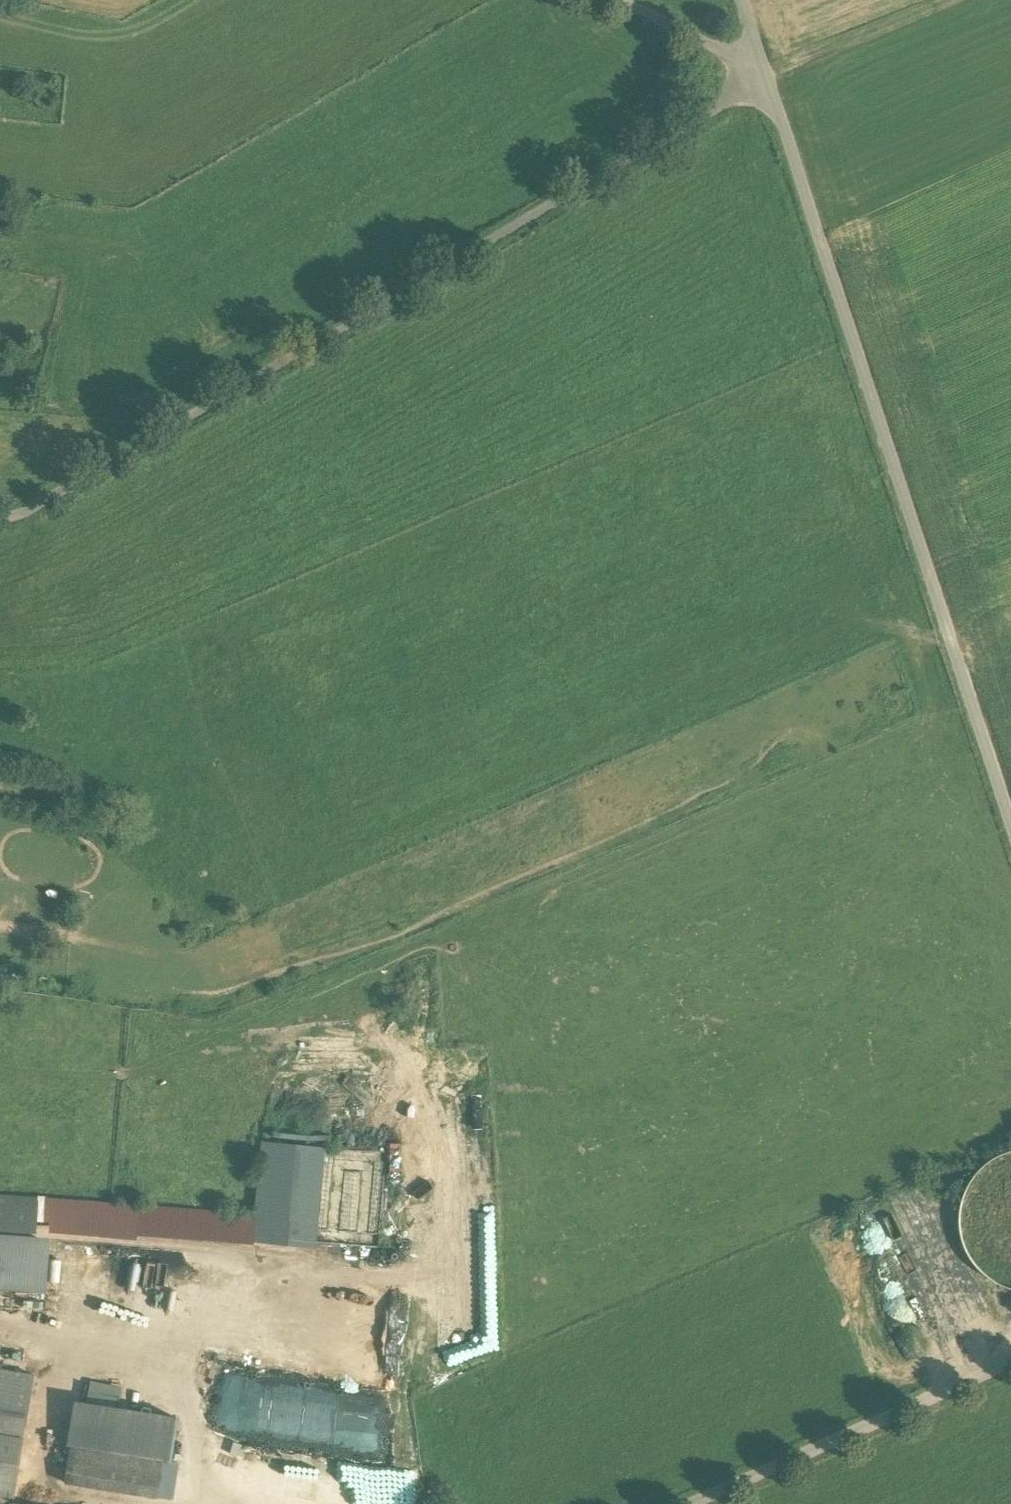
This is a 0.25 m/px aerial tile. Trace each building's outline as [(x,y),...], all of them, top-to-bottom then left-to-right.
[(253,1216),(250,1240),(313,1247),(324,1151),(261,1144),(253,1216)] [(356,1184),(382,1185),(384,1151),(340,1149),(339,1168),(349,1168),(350,1160),(359,1161),(359,1170),(357,1170),(356,1184)] [(1004,1153),(980,1169),(965,1193),(960,1221),(965,1248),(981,1272),(1005,1287),(1010,1288),(1010,1152),(1004,1153)] [(0,1196),(0,1219),(250,1240),(253,1216),(0,1196)] [(355,1239),(377,1240),(377,1223),(355,1223),(355,1239)] [(22,1438),(33,1375),(0,1369),(0,1435),(22,1438)] [(87,1400),(119,1404),(122,1380),(89,1376),(87,1400)] [(76,1401),(69,1446),(162,1461),(168,1463),(176,1418),(76,1401)] [(0,1435),(0,1491),(13,1493),(22,1438),(0,1435)] [(162,1461),(69,1446),(63,1482),(156,1497),(160,1473),(162,1461)] [(269,1503),(400,1503),(402,1487),(243,1468),(240,1500),(269,1503)] [(174,1476),(160,1473),(156,1497),(170,1499),(174,1476)]
